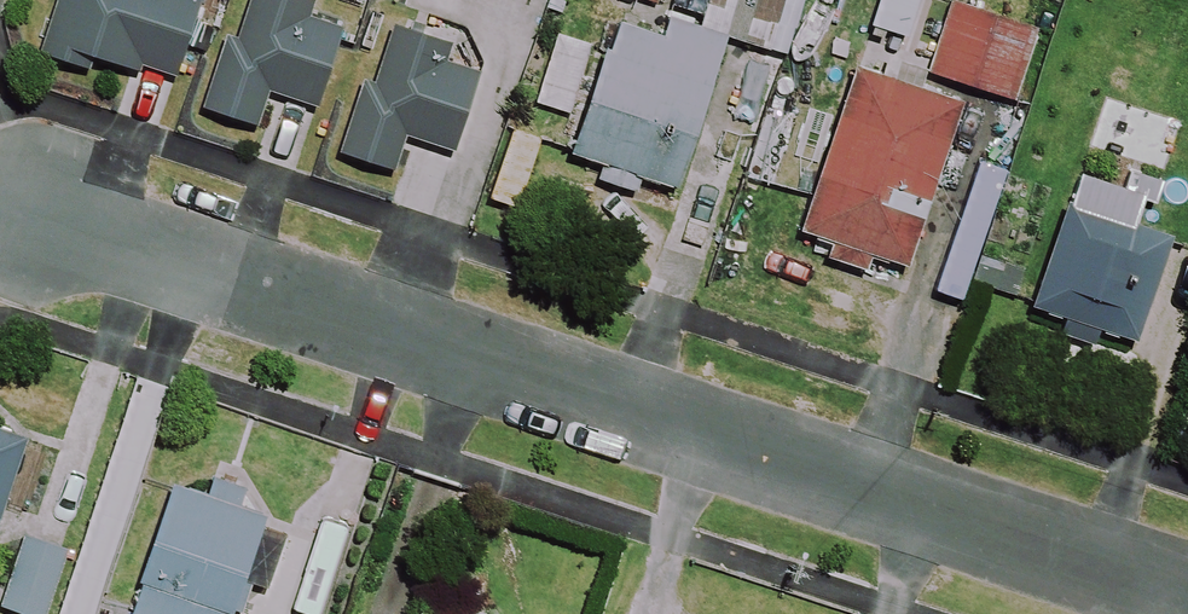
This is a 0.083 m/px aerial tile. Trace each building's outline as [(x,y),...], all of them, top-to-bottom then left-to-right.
[(46,54),(86,67),(90,55),(174,81),(200,0),(64,0),(46,54)] [(298,0),(255,0),(240,45),(232,42),(209,111),(258,127),(268,94),(317,110),(341,38),(305,26),(312,5),(298,0)] [(699,27),(789,57),(808,0),(708,0),(699,27)] [(873,27),(909,37),(920,0),(881,0),(873,27)] [(1031,33),(953,8),(932,74),(1011,99),(1031,33)] [(669,40),(619,24),(575,160),(678,193),(726,43),(673,27),(669,40)] [(452,156),(478,79),(425,59),(431,44),(397,30),(375,94),(368,92),(346,156),(395,172),(406,141),(452,156)] [(861,73),(802,231),(837,244),(829,264),(868,279),(876,258),(905,269),(963,110),(861,73)] [(1082,182),(1033,306),(1064,318),(1059,331),(1091,344),(1098,328),(1135,343),(1176,241),(1131,223),(1138,205),(1082,182)] [(25,441),(0,433),(0,516),(25,441)] [(175,489),(134,613),(232,613),(263,518),(175,489)] [(24,538),(4,606),(30,613),(48,613),(67,551),(24,538)]
